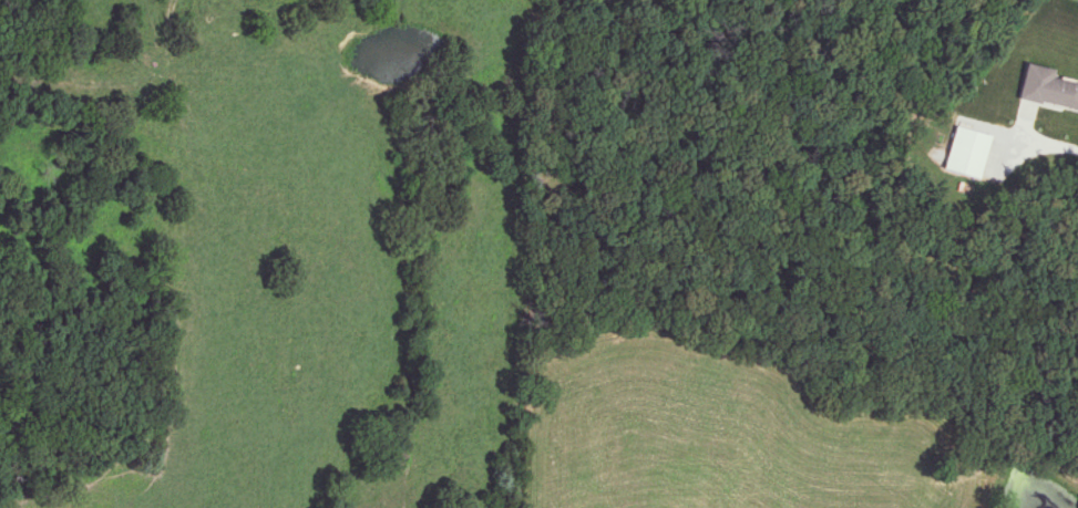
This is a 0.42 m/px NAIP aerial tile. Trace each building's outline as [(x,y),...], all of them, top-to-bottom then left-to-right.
[(1009,98),(1070,111),(1077,79),(1015,66),(1009,98)] [(933,168),(972,179),(984,137),(946,125),(933,168)]
